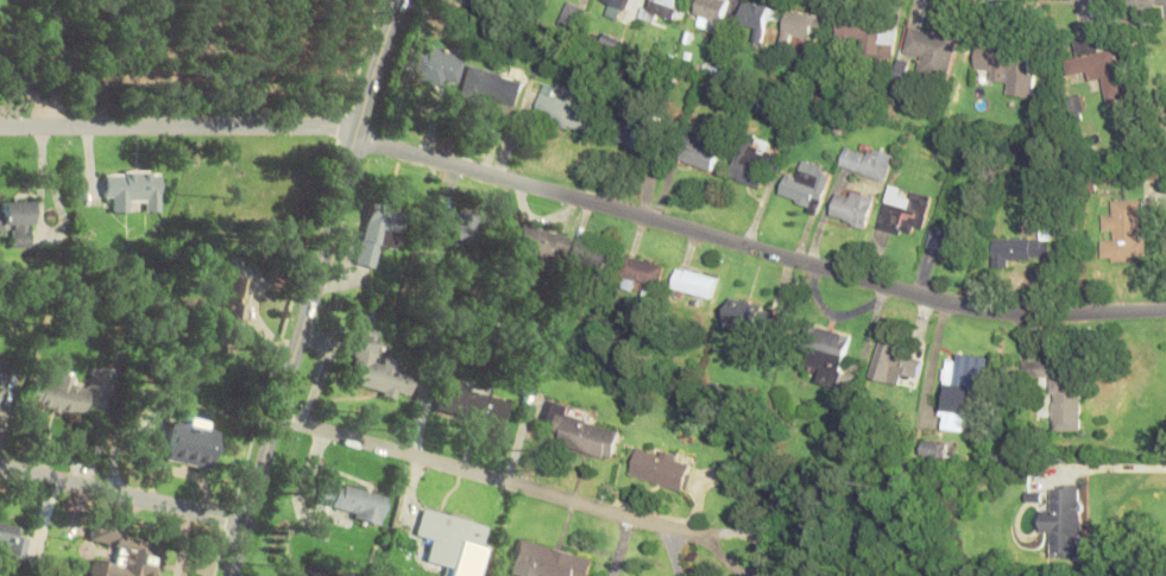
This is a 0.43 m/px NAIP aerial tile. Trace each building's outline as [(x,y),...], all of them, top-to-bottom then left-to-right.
[(621,21),(629,0),(602,0),(601,0),(611,4),(606,16),(621,21)] [(682,0),(649,0),(642,17),(653,22),(657,12),(674,19),(682,0)] [(730,0),(699,0),(691,25),(720,33),(730,0)] [(763,42),(769,6),(743,1),(739,25),(754,27),(752,40),(763,42)] [(558,24),(578,31),(585,8),(566,2),(558,24)] [(789,47),(791,34),(821,38),(824,15),(786,10),(781,45),(789,47)] [(898,25),(839,18),(835,42),(861,46),(860,53),(894,57),(898,25)] [(917,75),(950,80),(958,37),(908,29),(904,53),(921,55),(917,75)] [(1074,40),(1076,56),(1065,58),(1067,75),(1087,73),(1088,80),(1103,79),(1106,102),(1125,100),(1119,48),(1100,50),(1099,37),(1074,40)] [(1007,95),(1034,97),(1037,59),(1023,58),(1024,47),(977,44),(975,69),(990,70),(989,81),(1008,82),(1007,95)] [(416,51),(409,76),(455,89),(465,56),(430,46),(428,55),(416,51)] [(522,80),(470,67),(464,91),(516,104),(522,80)] [(585,131),(591,106),(539,93),(533,119),(585,131)] [(657,145),(656,120),(621,122),(623,148),(657,145)] [(680,159),(713,170),(722,144),(689,133),(680,159)] [(839,167),(885,181),(893,155),(847,141),(839,167)] [(731,179),(761,186),(766,167),(779,170),(783,154),(740,143),(731,179)] [(832,170),(803,161),(798,176),(787,173),(779,198),(819,210),(832,170)] [(163,171),(105,171),(105,199),(115,199),(115,212),(132,212),(132,201),(144,201),(144,212),(163,212),(163,171)] [(878,228),(911,236),(914,225),(924,227),(931,197),(889,186),(878,228)] [(874,197),(838,188),(831,218),(866,227),(874,197)] [(1143,260),(1142,200),(1112,200),(1112,214),(1102,214),(1102,232),(1112,232),(1112,239),(1101,239),(1101,260),(1143,260)] [(15,231),(15,248),(34,248),(34,201),(3,201),(3,212),(0,212),(0,231),(15,231)] [(356,265),(379,270),(394,210),(371,204),(356,265)] [(451,239),(477,243),(481,215),(455,212),(451,239)] [(515,251),(558,265),(567,237),(524,224),(515,251)] [(927,247),(963,257),(969,236),(932,226),(927,247)] [(567,260),(610,271),(616,249),(573,238),(567,260)] [(994,239),(993,267),(1007,267),(1007,258),(1052,258),(1052,239),(994,239)] [(641,281),(661,286),(666,265),(628,255),(620,286),(639,291),(641,281)] [(717,277),(679,269),(675,288),(713,297),(717,277)] [(212,325),(245,330),(253,280),(231,276),(225,310),(215,308),(212,325)] [(774,310),(732,298),(726,320),(768,332),(774,310)] [(820,383),(841,387),(851,334),(815,327),(808,365),(823,368),(820,383)] [(359,392),(412,394),(413,371),(396,370),(396,360),(376,359),(377,331),(357,330),(355,370),(360,371),(359,392)] [(926,351),(883,339),(872,376),(904,386),(907,374),(919,378),(926,351)] [(952,359),(943,428),(969,431),(975,389),(988,390),(992,357),(960,353),(960,360),(952,359)] [(1081,430),(1082,361),(1024,361),(1024,380),(1053,380),(1053,430),(1081,430)] [(92,390),(113,393),(117,371),(95,367),(92,390)] [(85,414),(88,389),(72,387),(73,375),(59,373),(58,384),(33,381),(29,407),(85,414)] [(505,426),(510,400),(446,386),(440,411),(505,426)] [(560,445),(616,459),(623,431),(588,423),(591,411),(549,400),(543,425),(564,430),(560,445)] [(164,462),(209,469),(215,428),(170,421),(164,462)] [(949,443),(924,442),(924,457),(949,457),(949,443)] [(685,491),(694,459),(640,444),(632,475),(685,491)] [(388,495),(324,480),(317,507),(382,523),(388,495)] [(1041,510),(1040,533),(1051,533),(1051,557),(1080,557),(1081,485),(1051,485),(1051,510),(1041,510)] [(432,537),(426,563),(451,569),(450,575),(480,575),(492,525),(424,509),(418,534),(432,537)] [(27,561),(31,537),(20,535),(22,523),(0,518),(0,545),(7,546),(5,556),(27,561)] [(94,523),(91,542),(119,548),(116,564),(99,560),(96,575),(159,575),(164,550),(152,548),(155,534),(94,523)] [(520,538),(511,574),(519,575),(591,575),(596,556),(520,538)]
